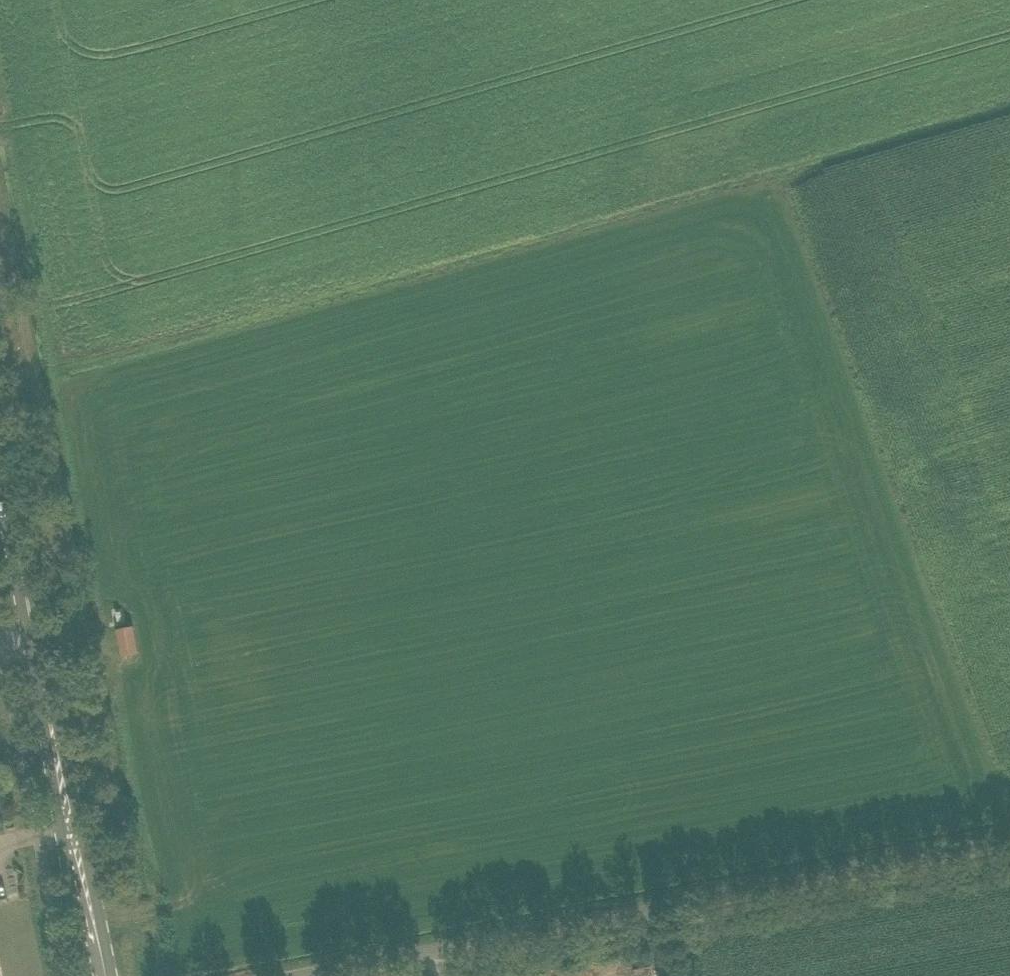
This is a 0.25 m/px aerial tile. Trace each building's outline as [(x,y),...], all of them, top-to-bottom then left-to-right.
[(133,627),(117,630),(122,656),(137,653),(133,627)]
